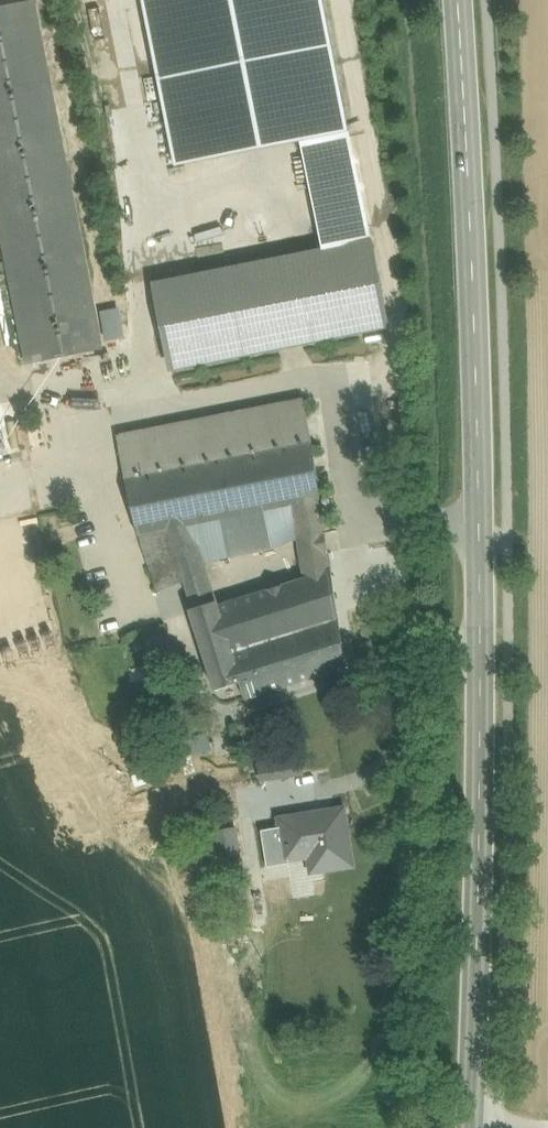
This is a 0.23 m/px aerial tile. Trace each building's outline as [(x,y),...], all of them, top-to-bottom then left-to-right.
[(175,166),(349,132),(323,0),(142,0),(175,166)] [(0,8),(0,210),(30,364),(99,350),(30,2),(0,8)] [(371,241),(155,284),(172,370),(388,328),(371,241)] [(240,683),(245,700),(346,669),(313,445),(304,401),(116,437),(138,535),(140,535),(158,590),(184,582),(193,610),(190,611),(216,691),(240,683)] [(0,423),(0,452),(28,448),(24,419),(0,423)] [(343,810),(280,820),(282,831),(288,864),(289,864),(288,859),(318,854),(321,870),(352,865),(343,810)] [(236,827),(215,831),(219,861),(240,857),(236,827)] [(288,864),(282,831),(263,834),(268,867),(288,864)] [(240,857),(219,861),(227,916),(248,913),(240,857)]
